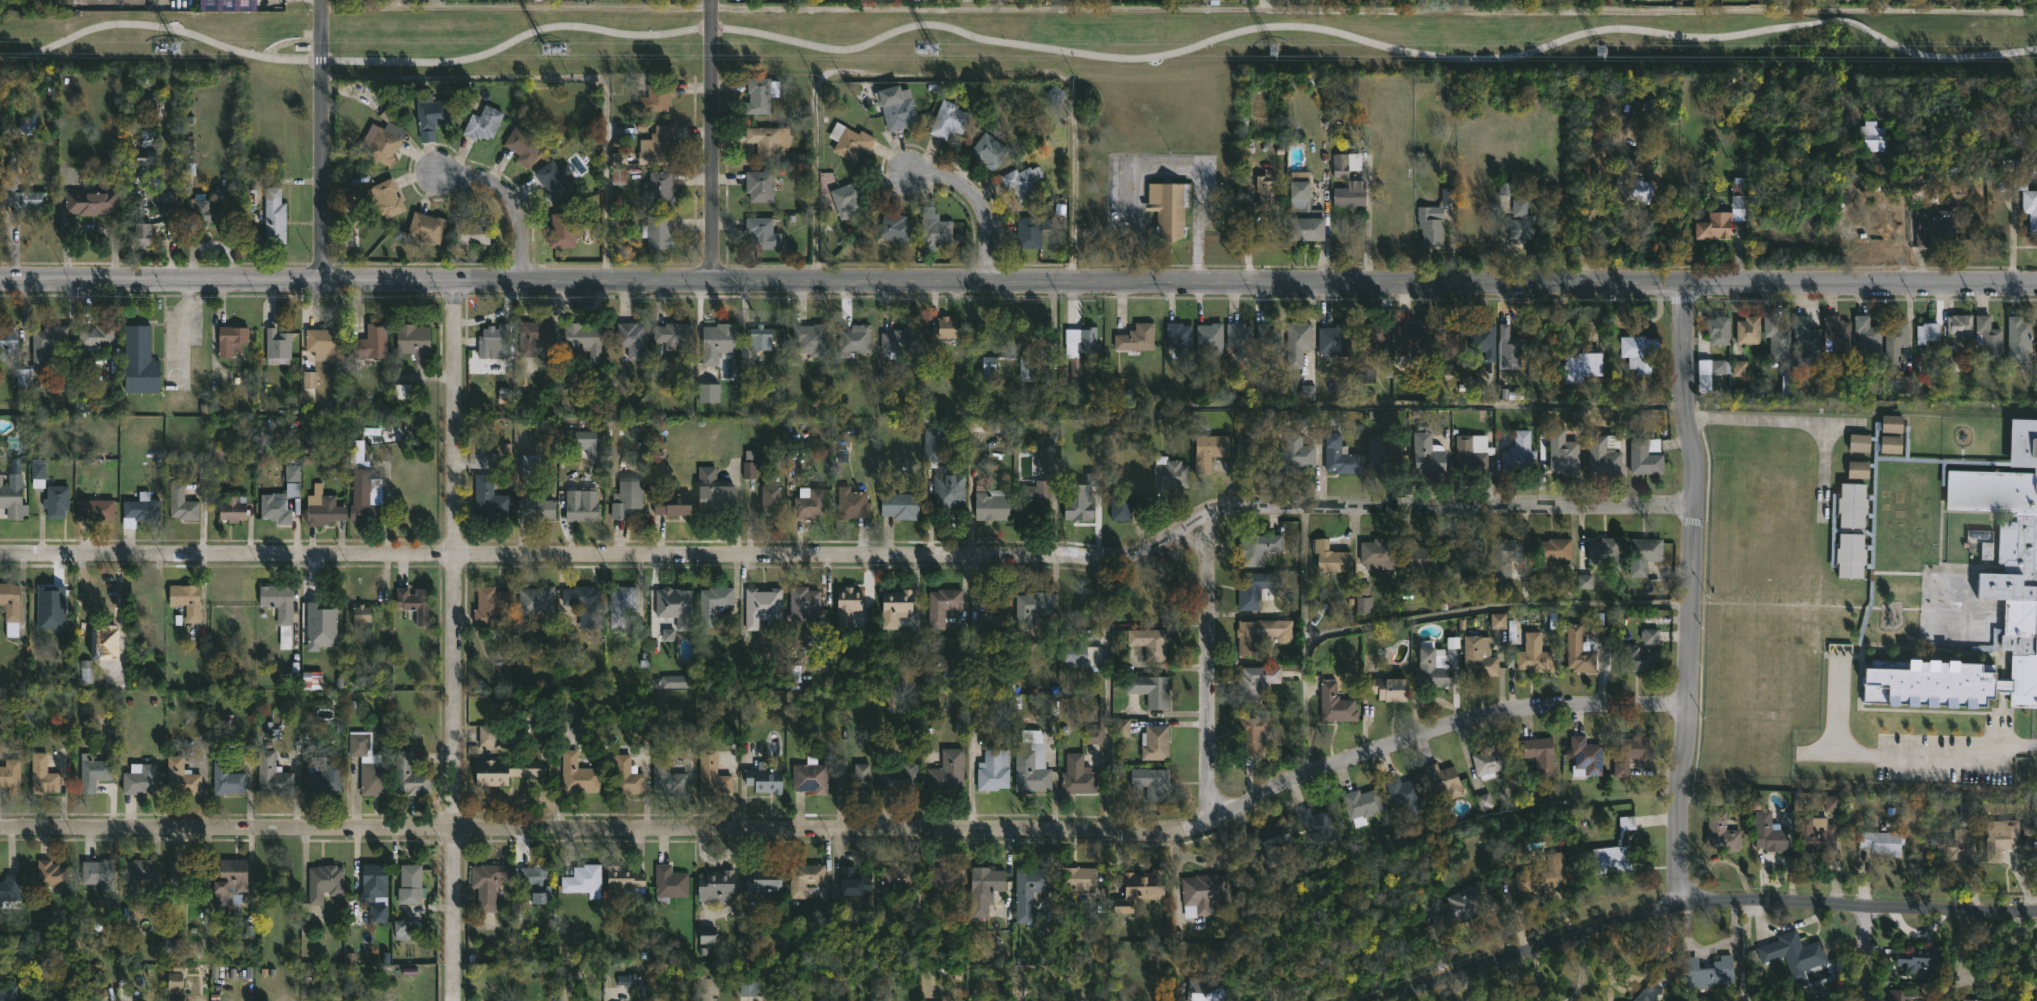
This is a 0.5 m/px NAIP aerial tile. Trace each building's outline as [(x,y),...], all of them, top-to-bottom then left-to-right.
[(769,78),(769,81),(778,81),(778,96),(769,96),(768,114),(744,114),(744,102),(748,102),(748,93),(746,93),(746,78),(769,78)] [(672,95),(672,104),(670,104),(669,111),(641,111),(642,97),(650,97),(650,80),(677,80),(677,95),(672,95)] [(898,90),(901,99),(911,97),(917,120),(907,122),(907,126),(887,132),(876,90),(897,85),(898,90)] [(969,114),(961,134),(953,131),(952,134),(948,132),(945,139),(928,133),(941,99),(957,105),(955,109),(969,114)] [(421,130),(417,130),(415,102),(445,100),(447,124),(436,125),(436,129),(421,130)] [(502,113),(494,131),(492,130),(487,140),(476,136),(474,140),(460,134),(469,113),(478,117),(483,104),(502,113)] [(19,117),(19,134),(34,134),(35,118),(19,117)] [(1877,121),(1877,127),(1885,127),(1884,150),(1859,149),(1860,126),(1864,126),(1865,121),(1877,121)] [(835,122),(857,134),(859,130),(875,138),(867,152),(860,148),(852,162),(831,150),(835,141),(827,137),(835,122)] [(675,127),(674,162),(650,161),(650,151),(640,151),(640,139),(652,139),(653,132),(657,132),(657,124),(675,124),(675,127)] [(543,144),(527,170),(513,161),(517,155),(501,145),(514,125),(543,144)] [(393,156),(387,167),(363,154),(378,126),(401,139),(392,156),(393,156)] [(778,142),(778,147),(782,147),(782,161),(755,161),(755,142),(744,142),(744,127),(778,127),(778,142)] [(1009,151),(993,173),(983,165),(984,163),(981,161),(980,163),(967,153),(983,132),(1009,151)] [(155,165),(155,151),(135,151),(136,165),(155,165)] [(792,167),(804,167),(804,154),(791,155),(792,167)] [(1347,178),(1333,178),(1332,154),(1360,154),(1360,170),(1347,170),(1347,178)] [(1639,198),(1639,200),(1611,191),(1622,157),(1638,162),(1631,183),(1643,187),(1639,198)] [(550,159),(573,190),(552,206),(544,194),(547,192),(531,173),(550,159)] [(2027,190),(2036,190),(2036,234),(2029,234),(2029,223),(2026,223),(2024,221),(2025,218),(2029,219),(2029,213),(2022,213),(2023,190),(2015,190),(2015,173),(2002,173),(2002,160),(2016,160),(2028,161),(2027,190)] [(14,188),(14,191),(47,191),(47,210),(28,210),(28,216),(17,216),(17,208),(1,208),(2,183),(5,183),(5,179),(7,179),(7,164),(19,164),(19,188),(14,188)] [(1037,166),(1042,175),(1034,179),(1040,191),(1019,202),(1011,187),(1005,190),(998,177),(1015,168),(1017,173),(1028,167),(1030,170),(1037,166)] [(1270,169),(1270,175),(1278,175),(1278,182),(1276,182),(1276,184),(1278,184),(1278,209),(1255,209),(1255,201),(1258,201),(1258,192),(1255,192),(1255,176),(1264,176),(1264,169),(1270,169)] [(670,184),(670,196),(673,196),(673,205),(648,205),(648,171),(671,172),(670,184)] [(771,190),(771,202),(748,201),(748,193),(744,193),(744,171),(772,171),(771,190)] [(1309,180),(1309,209),(1323,209),(1323,241),(1288,241),(1288,209),(1303,209),(1303,199),(1290,199),(1290,172),(1309,172),(1309,180)] [(393,192),(396,197),(398,196),(404,210),(384,219),(381,214),(379,216),(373,202),(376,200),(370,186),(389,178),(395,191),(393,192)] [(866,211),(839,220),(834,206),(836,205),(831,191),(855,181),(866,211)] [(1189,183),(1189,207),(1184,207),(1183,226),(1185,226),(1185,237),(1154,236),(1155,211),(1144,211),(1144,204),(1147,204),(1147,182),(1189,183)] [(1498,196),(1510,195),(1510,183),(1498,183),(1498,196)] [(282,186),(282,203),(287,203),(287,243),(267,243),(266,186),(282,186)] [(1355,206),(1355,209),(1347,209),(1347,206),(1333,206),(1333,187),(1364,187),(1364,206),(1355,206)] [(1454,204),(1454,188),(1440,188),(1440,204),(1454,204)] [(115,190),(115,215),(77,215),(77,213),(62,213),(62,190),(87,191),(87,192),(102,192),(102,190),(115,190)] [(210,199),(210,208),(221,208),(221,222),(207,222),(207,225),(202,224),(202,222),(194,222),(194,224),(184,224),(183,199),(193,199),(193,200),(196,200),(196,193),(205,193),(205,199),(210,199)] [(1744,195),(1744,221),(1731,221),(1730,219),(1730,239),(1695,239),(1694,222),(1708,222),(1708,211),(1729,211),(1729,215),(1731,215),(1731,195),(1744,195)] [(1527,200),(1526,216),(1534,216),(1534,239),(1527,239),(1527,242),(1516,242),(1516,239),(1509,238),(1509,220),(1522,220),(1522,216),(1511,215),(1512,199),(1527,200)] [(1431,218),(1442,219),(1442,246),(1421,246),(1421,229),(1418,229),(1417,207),(1431,207),(1431,218)] [(175,223),(176,210),(164,209),(162,221),(175,223)] [(912,222),(905,246),(876,237),(884,210),(905,217),(905,219),(912,222)] [(1919,248),(1916,248),(1916,211),(1952,210),(1953,240),(1934,241),(1934,248),(1919,248)] [(424,215),(434,218),(435,216),(446,220),(438,245),(429,242),(429,245),(415,240),(413,245),(403,242),(405,235),(404,235),(411,211),(424,215)] [(488,225),(487,244),(453,244),(454,213),(470,213),(470,224),(488,225)] [(573,214),(573,223),(576,223),(576,241),(573,241),(573,247),(547,247),(547,237),(549,237),(549,214),(573,214)] [(751,215),(751,217),(779,218),(778,226),(771,226),(771,232),(781,233),(780,249),(751,249),(751,241),(749,241),(749,233),(744,233),(744,218),(745,215),(751,215)] [(672,218),(671,234),(675,234),(674,249),(649,248),(649,237),(642,237),(642,224),(648,225),(648,216),(672,217),(672,218)] [(1040,249),(1014,249),(1014,237),(1016,237),(1016,217),(1040,217),(1040,249)] [(951,221),(950,246),(920,245),(920,218),(951,221)] [(152,246),(135,246),(135,223),(151,223),(152,246)] [(1839,316),(1839,320),(1843,320),(1843,322),(1851,322),(1851,353),(1831,353),(1831,351),(1825,351),(1824,315),(1839,316)] [(1870,315),(1870,327),(1881,327),(1881,355),(1862,355),(1862,346),(1858,346),(1859,333),(1854,333),(1855,315),(1870,315)] [(1972,315),(1972,339),(1962,339),(1962,336),(1947,336),(1947,317),(1952,317),(1952,315),(1972,315)] [(1990,315),(1990,329),(2002,329),(2002,360),(1981,360),(1982,352),(1975,352),(1976,315),(1990,315)] [(948,316),(948,318),(956,319),(955,339),(930,338),(930,327),(936,327),(937,318),(940,318),(940,316),(948,316)] [(1742,345),(1736,345),(1736,320),(1745,320),(1745,316),(1760,316),(1760,345),(1742,345)] [(1778,316),(1778,329),(1790,329),(1790,361),(1770,361),(1770,337),(1763,337),(1763,316),(1778,316)] [(1809,316),(1809,329),(1820,329),(1821,360),(1807,360),(1807,367),(1802,367),(1801,361),(1800,361),(1800,337),(1793,337),(1793,316),(1809,316)] [(2022,316),(2022,322),(2031,322),(2031,353),(2034,353),(2034,362),(2008,362),(2008,317),(2022,316)] [(1729,317),(1730,345),(1709,345),(1709,338),(1706,338),(1706,319),(1715,319),(1715,317),(1729,317)] [(1898,368),(1884,368),(1885,327),(1893,327),(1893,321),(1908,321),(1908,347),(1900,347),(1900,368),(1898,368)] [(355,359),(354,360),(353,339),(368,338),(367,323),(386,322),(388,358),(355,359)] [(520,356),(518,356),(519,322),(552,322),(552,341),(534,341),(533,356),(520,356)] [(635,323),(635,326),(643,326),(643,360),(626,360),(626,348),(615,348),(615,322),(635,323)] [(511,325),(510,350),(479,350),(479,335),(483,335),(483,328),(488,328),(488,324),(495,325),(495,328),(499,328),(499,323),(511,323),(511,325)] [(598,327),(598,365),(587,364),(587,351),(573,351),(573,346),(562,346),(562,323),(578,323),(578,327),(598,327)] [(690,324),(690,346),(674,345),(673,350),(663,350),(663,342),(652,342),(652,326),(663,326),(663,323),(690,324)] [(716,365),(700,365),(701,326),(715,326),(715,323),(734,324),(734,353),(716,353),(716,365)] [(1119,350),(1113,350),(1113,334),(1128,335),(1128,330),(1134,330),(1134,323),(1153,323),(1153,350),(1119,350)] [(1181,323),(1181,326),(1190,326),(1190,354),(1177,354),(1177,347),(1165,347),(1165,323),(1181,323)] [(1222,323),(1221,355),(1209,354),(1209,351),(1196,351),(1196,325),(1210,325),(1210,323),(1222,323)] [(1244,323),(1244,326),(1252,326),(1253,349),(1245,349),(1246,357),(1235,357),(1235,349),(1226,349),(1225,323),(1244,323)] [(1302,369),(1286,369),(1286,323),(1312,323),(1312,351),(1302,351),(1302,369)] [(1350,323),(1350,356),(1335,356),(1335,352),(1317,352),(1317,327),(1335,327),(1335,323),(1350,323)] [(1374,342),(1373,363),(1358,363),(1359,343),(1355,343),(1355,323),(1387,324),(1386,342),(1374,342)] [(1411,323),(1411,327),(1423,327),(1423,356),(1396,356),(1396,323),(1411,323)] [(1925,345),(1916,345),(1916,325),(1922,325),(1922,323),(1939,323),(1939,340),(1925,340),(1925,345)] [(88,350),(78,350),(78,326),(95,326),(95,324),(115,324),(115,346),(97,346),(97,350),(88,350)] [(414,326),(414,327),(428,327),(428,353),(423,353),(423,366),(412,365),(412,354),(395,353),(395,324),(414,324),(414,326)] [(762,324),(761,328),(770,329),(770,339),(762,339),(762,351),(739,351),(740,334),(748,334),(748,328),(756,328),(756,324),(762,324)] [(824,324),(823,358),(808,358),(808,353),(796,353),(796,343),(791,343),(792,326),(812,326),(812,324),(824,324)] [(869,324),(869,353),(852,353),(852,359),(838,358),(837,328),(849,328),(849,325),(869,324)] [(900,352),(900,359),(883,359),(883,352),(879,352),(880,333),(892,333),(892,327),(905,327),(905,324),(917,324),(917,352),(900,352)] [(1267,324),(1267,328),(1281,329),(1281,353),(1270,353),(1270,358),(1253,358),(1253,352),(1255,352),(1256,324),(1267,324)] [(1455,355),(1455,360),(1442,360),(1442,355),(1432,355),(1433,327),(1445,327),(1445,324),(1464,324),(1463,355),(1455,355)] [(1495,324),(1495,362),(1484,362),(1484,352),(1480,352),(1480,354),(1470,354),(1469,324),(1495,324)] [(1509,329),(1509,337),(1521,337),(1521,369),(1499,369),(1498,324),(1509,324),(1509,329)] [(151,326),(151,356),(154,357),(154,360),(159,360),(159,374),(161,374),(160,392),(124,392),(125,325),(151,326)] [(346,326),(345,362),(332,362),(332,359),(315,358),(315,352),(306,352),(306,328),(330,328),(330,325),(346,326)] [(48,367),(30,366),(30,330),(42,330),(42,327),(53,327),(53,326),(66,326),(66,349),(48,349),(48,367)] [(246,328),(246,343),(240,343),(240,352),(233,352),(232,356),(230,356),(230,358),(216,358),(217,326),(246,328)] [(7,361),(0,361),(0,328),(18,327),(18,355),(7,355),(7,361)] [(275,327),(274,335),(277,335),(277,333),(289,333),(289,358),(287,358),(287,364),(265,364),(265,358),(259,357),(260,328),(275,327)] [(1095,327),(1095,343),(1098,343),(1098,353),(1076,352),(1076,342),(1079,342),(1079,330),(1086,330),(1086,327),(1095,327)] [(1644,337),(1644,339),(1658,339),(1658,354),(1651,354),(1651,374),(1638,374),(1637,369),(1628,369),(1628,357),(1620,357),(1620,337),(1644,337)] [(1589,382),(1563,383),(1563,356),(1575,356),(1575,352),(1602,352),(1602,376),(1591,376),(1591,382),(1589,382)] [(1048,354),(1048,356),(1050,356),(1050,376),(1034,376),(1034,381),(1019,381),(1019,356),(1040,356),(1040,354),(1048,354)] [(1949,385),(1937,385),(1937,370),(1945,370),(1945,356),(1959,355),(1959,378),(1949,378),(1949,385)] [(994,357),(982,357),(982,379),(994,379),(994,357)] [(1724,360),(1697,360),(1698,392),(1710,392),(1710,374),(1724,374),(1724,360)] [(1732,376),(1746,376),(1746,361),(1732,361),(1732,376)] [(29,368),(29,395),(17,395),(17,368),(29,368)] [(302,387),(316,388),(316,372),(303,371),(302,387)] [(414,400),(392,399),(393,384),(414,385),(414,400)] [(697,403),(719,403),(719,384),(698,384),(697,403)] [(1314,386),(1301,386),(1301,400),(1315,400),(1314,386)] [(1869,569),(1866,569),(1866,565),(1863,565),(1863,579),(1838,578),(1838,568),(1830,568),(1831,524),(1828,524),(1828,519),(1831,519),(1832,494),(1841,494),(1841,484),(1866,484),(1865,499),(1868,499),(1868,495),(1872,495),(1873,467),(1869,467),(1868,479),(1848,478),(1848,461),(1869,461),(1869,464),(1873,464),(1874,441),(1870,440),(1869,452),(1849,452),(1849,434),(1870,435),(1870,437),(1874,437),(1874,421),(1882,422),(1882,415),(1903,416),(1903,420),(1903,433),(1882,432),(1882,430),(1879,430),(1878,442),(1881,442),(1881,436),(1902,436),(1902,454),(1880,453),(1880,451),(1877,451),(1877,456),(1904,457),(1905,425),(1909,425),(1909,432),(1912,432),(1913,417),(1929,418),(1928,455),(1911,454),(1911,438),(1909,438),(1908,457),(1959,459),(1959,456),(1948,456),(1948,440),(1989,442),(1989,457),(1986,457),(1986,460),(2011,461),(2012,419),(2036,420),(2036,708),(2010,707),(2011,689),(1983,688),(1983,690),(1976,690),(1976,686),(1973,686),(1973,701),(1948,700),(1948,685),(1947,685),(1947,675),(1945,675),(1945,666),(1949,666),(1949,656),(1973,656),(1973,650),(1958,655),(1957,652),(1973,645),(1990,646),(1990,642),(1992,642),(1993,628),(2005,630),(2006,601),(1979,600),(1980,574),(2004,575),(2004,563),(2002,563),(2001,565),(1999,565),(1998,563),(1999,521),(2016,522),(2016,516),(2012,516),(2013,512),(2005,512),(2005,514),(1998,514),(1998,511),(1946,510),(1948,471),(2035,474),(2035,468),(2010,467),(2010,466),(1945,463),(1944,484),(1946,485),(1945,496),(1927,496),(1925,572),(1909,571),(1909,577),(1874,576),(1873,589),(1869,589),(1869,569)] [(1008,422),(1008,431),(989,430),(989,432),(968,431),(968,419),(989,419),(989,421),(1008,422)] [(926,461),(923,461),(923,428),(940,428),(939,462),(926,461)] [(1564,430),(1564,441),(1579,441),(1579,474),(1564,474),(1564,471),(1549,471),(1549,430),(1564,430)] [(595,432),(574,431),(574,449),(586,450),(585,458),(595,458),(595,432)] [(1529,431),(1529,451),(1535,451),(1535,472),(1501,472),(1501,451),(1509,451),(1509,446),(1514,446),(1514,431),(1529,431)] [(1254,432),(1254,453),(1270,453),(1269,474),(1236,474),(1236,432),(1254,432)] [(1301,433),(1301,446),(1315,446),(1314,468),(1280,467),(1280,444),(1283,444),(1283,432),(1301,433)] [(1442,472),(1413,472),(1413,432),(1430,432),(1431,445),(1439,446),(1444,450),(1444,472),(1442,472)] [(1340,433),(1340,446),(1346,446),(1346,454),(1361,454),(1361,474),(1334,474),(1334,471),(1324,471),(1325,433),(1340,433)] [(1486,436),(1487,467),(1455,466),(1455,435),(1486,436)] [(1210,474),(1194,474),(1194,436),(1228,436),(1227,455),(1211,455),(1210,474)] [(1395,456),(1394,470),(1367,470),(1367,436),(1383,436),(1383,455),(1395,456)] [(1614,448),(1614,452),(1621,452),(1621,475),(1588,475),(1588,436),(1615,436),(1614,448)] [(1648,450),(1648,455),(1663,455),(1663,474),(1630,474),(1630,438),(1648,438),(1648,450)] [(363,441),(350,440),(349,468),(368,468),(369,462),(363,461),(363,441)] [(1055,446),(1044,446),(1043,458),(1055,459),(1055,446)] [(538,479),(518,479),(518,455),(538,455),(538,479)] [(1187,465),(1186,488),(1168,488),(1168,491),(1152,491),(1153,457),(1166,457),(1166,460),(1180,461),(1180,465),(1187,465)] [(36,488),(33,488),(32,459),(46,459),(46,488),(36,488)] [(755,462),(743,462),(743,478),(755,478),(755,462)] [(300,482),(300,464),(284,464),(285,482),(300,482)] [(717,467),(717,486),(742,486),(742,505),(703,505),(703,486),(700,486),(700,466),(717,467)] [(371,469),(371,505),(381,505),(380,522),(351,521),(351,505),(353,505),(354,469),(371,469)] [(1008,496),(1007,521),(973,520),(974,469),(986,469),(986,490),(1006,490),(1006,496),(1008,496)] [(7,508),(0,508),(0,474),(3,474),(3,486),(22,486),(22,520),(7,520),(7,508)] [(776,474),(776,485),(778,485),(778,512),(777,512),(777,515),(761,515),(761,512),(760,512),(760,486),(762,486),(762,474),(776,474)] [(933,509),(932,474),(964,475),(964,508),(933,509)] [(492,480),(492,495),(508,495),(508,519),(473,519),(473,475),(491,475),(492,480)] [(641,481),(640,509),(631,509),(631,512),(621,512),(620,520),(609,520),(609,503),(611,503),(612,493),(616,493),(616,480),(641,481)] [(1046,520),(1015,520),(1015,495),(1020,495),(1020,486),(1033,486),(1033,480),(1046,480),(1046,520)] [(184,482),(184,500),(199,500),(199,520),(178,519),(178,517),(170,517),(170,481),(184,482)] [(286,497),(287,510),(292,510),(291,525),(277,525),(277,521),(270,521),(270,518),(260,518),(260,494),(285,493),(285,483),(300,483),(300,497),(286,497)] [(323,483),(323,495),(336,496),(336,507),(347,507),(347,520),(335,520),(335,523),(328,523),(328,525),(308,527),(308,495),(314,495),(315,483),(323,483)] [(676,495),(689,496),(688,516),(652,515),(652,495),(665,495),(665,484),(676,485),(676,495)] [(70,486),(70,510),(66,510),(66,519),(48,519),(48,509),(43,509),(43,498),(48,498),(48,486),(70,486)] [(573,521),(565,521),(566,489),(583,489),(583,486),(600,487),(599,522),(573,521)] [(848,486),(848,492),(865,492),(865,503),(869,503),(869,518),(848,518),(848,521),(836,521),(837,486),(848,486)] [(825,488),(824,514),(813,514),(813,519),(795,518),(795,498),(799,498),(800,487),(825,488)] [(1128,490),(1145,491),(1144,507),(1130,507),(1130,521),(1110,521),(1110,490),(1128,490)] [(150,491),(150,499),(160,499),(159,520),(136,520),(136,529),(123,529),(123,501),(139,501),(139,491),(150,491)] [(542,500),(553,501),(553,519),(540,519),(540,522),(515,521),(516,500),(519,500),(519,493),(542,494),(542,500)] [(916,494),(916,517),(915,517),(915,520),(893,520),(893,516),(879,516),(880,493),(916,494)] [(235,520),(235,524),(226,524),(226,520),(216,520),(216,504),(226,504),(226,496),(243,496),(243,520),(235,520)] [(112,500),(112,521),(87,521),(87,518),(75,518),(75,500),(112,500)] [(1089,501),(1089,503),(1093,503),(1093,518),(1089,518),(1089,520),(1077,520),(1077,523),(1071,523),(1071,520),(1062,520),(1063,501),(1089,501)] [(1979,552),(1979,541),(1992,542),(1992,531),(1968,530),(1967,552),(1979,552)] [(1262,552),(1262,567),(1240,567),(1240,557),(1238,557),(1238,545),(1240,545),(1240,536),(1281,536),(1281,552),(1262,552)] [(1411,537),(1414,538),(1414,546),(1431,546),(1430,578),(1413,577),(1413,571),(1398,570),(1398,537),(1411,537)] [(1328,539),(1328,551),(1350,552),(1350,573),(1317,573),(1317,553),(1313,553),(1313,539),(1328,539)] [(1381,539),(1381,541),(1394,541),(1394,565),(1390,565),(1390,569),(1364,568),(1364,564),(1359,564),(1360,542),(1373,543),(1373,539),(1381,539)] [(1479,540),(1478,571),(1460,570),(1460,559),(1443,559),(1443,539),(1479,540)] [(1524,541),(1523,561),(1510,561),(1510,583),(1489,583),(1490,539),(1524,541)] [(1571,539),(1571,560),(1556,560),(1556,564),(1548,563),(1548,583),(1532,583),(1533,558),(1536,559),(1537,541),(1548,541),(1548,539),(1571,539)] [(1619,539),(1619,567),(1607,567),(1607,560),(1599,560),(1599,565),(1588,565),(1588,541),(1601,541),(1601,539),(1619,539)] [(1633,577),(1629,577),(1629,539),(1663,539),(1663,561),(1644,561),(1644,577),(1633,577)] [(1980,559),(1991,560),(1992,542),(1980,542),(1980,559)] [(1259,611),(1237,611),(1237,586),(1242,586),(1242,574),(1275,574),(1274,588),(1259,588),(1259,611)] [(1591,575),(1576,576),(1577,589),(1591,589),(1591,575)] [(1168,586),(1167,620),(1146,620),(1147,606),(1126,605),(1127,576),(1140,577),(1140,586),(1168,586)] [(6,604),(0,604),(0,583),(14,583),(14,585),(21,585),(20,637),(7,637),(6,604)] [(202,585),(201,623),(186,622),(186,604),(178,604),(178,607),(168,607),(169,584),(202,585)] [(1369,584),(1369,596),(1367,596),(1367,597),(1372,598),(1371,615),(1355,614),(1355,584),(1369,584)] [(290,605),(288,648),(277,648),(278,626),(275,626),(275,608),(257,607),(258,585),(289,586),(289,605),(290,605)] [(556,615),(520,614),(520,588),(543,588),(543,586),(556,586),(556,615)] [(625,627),(612,627),(612,586),(639,586),(640,609),(627,609),(627,627),(625,627)] [(853,586),(853,589),(862,589),(862,611),(849,611),(849,628),(834,628),(834,588),(842,588),(842,586),(853,586)] [(493,587),(493,592),(508,592),(508,609),(502,609),(502,616),(508,616),(508,626),(475,626),(476,587),(493,587)] [(591,587),(591,589),(599,590),(599,623),(587,623),(587,606),(560,605),(561,589),(572,589),(572,587),(591,587)] [(806,587),(806,591),(819,591),(819,605),(815,605),(815,617),(807,617),(807,631),(788,631),(788,587),(806,587)] [(52,588),(52,594),(54,594),(54,613),(31,612),(32,588),(52,588)] [(429,588),(429,626),(417,626),(417,610),(403,610),(403,607),(397,607),(397,588),(409,588),(409,595),(410,594),(416,594),(416,588),(429,588)] [(711,627),(699,627),(698,590),(707,590),(707,588),(732,588),(732,608),(715,608),(715,627),(711,627)] [(780,588),(780,633),(765,633),(765,619),(757,620),(757,630),(744,630),(744,588),(755,588),(755,592),(769,592),(769,588),(780,588)] [(655,589),(655,617),(676,617),(676,631),(691,631),(692,589),(655,589)] [(894,629),(880,629),(880,592),(898,592),(898,589),(910,589),(910,612),(904,612),(904,617),(894,617),(894,629)] [(940,629),(927,629),(928,592),(937,592),(937,589),(960,590),(960,609),(944,609),(944,629),(940,629)] [(1041,592),(1041,593),(1052,593),(1052,615),(1030,614),(1030,631),(1014,631),(1015,595),(1027,595),(1027,592),(1041,592)] [(1009,593),(1009,619),(998,619),(998,614),(981,614),(981,593),(1009,593)] [(337,607),(337,636),(326,636),(326,631),(325,631),(325,640),(314,640),(314,631),(307,630),(308,597),(321,597),(321,606),(337,607)] [(365,604),(365,607),(372,607),(372,629),(364,629),(364,631),(359,631),(359,628),(355,628),(355,607),(361,607),(361,604),(365,604)] [(1602,625),(1602,613),(1592,613),(1592,625),(1602,625)] [(1490,629),(1505,629),(1506,614),(1490,614),(1490,629)] [(969,635),(981,636),(981,621),(969,621),(969,635)] [(1263,637),(1262,642),(1257,642),(1257,657),(1237,656),(1237,637),(1235,637),(1235,630),(1237,630),(1237,621),(1277,621),(1277,637),(1263,637)] [(1582,653),(1582,656),(1593,656),(1593,673),(1572,673),(1572,669),(1566,669),(1566,625),(1582,624),(1582,653)] [(120,626),(120,643),(104,643),(103,660),(93,659),(94,630),(103,630),(103,625),(120,626)] [(674,640),(674,629),(662,629),(662,641),(674,640)] [(1658,629),(1641,629),(1641,644),(1657,645),(1658,629)] [(1167,631),(1167,663),(1144,662),(1144,646),(1126,646),(1127,636),(1112,636),(1112,630),(1167,631)] [(1540,645),(1540,652),(1553,652),(1552,673),(1528,673),(1529,669),(1525,669),(1525,672),(1515,672),(1515,653),(1525,653),(1525,632),(1540,632),(1540,645)] [(1481,637),(1490,637),(1490,657),(1497,657),(1497,677),(1473,677),(1473,675),(1463,675),(1463,637),(1481,637)] [(1083,643),(1083,645),(1086,645),(1086,647),(1100,647),(1100,671),(1090,671),(1090,665),(1063,665),(1062,645),(1076,645),(1076,642),(1083,643)] [(1639,647),(1639,651),(1659,651),(1659,661),(1653,661),(1653,673),(1620,673),(1620,647),(1639,647)] [(1435,660),(1444,661),(1443,668),(1452,668),(1451,689),(1414,687),(1414,668),(1418,668),(1419,648),(1435,649),(1435,660)] [(91,660),(80,661),(80,683),(92,683),(91,660)] [(1258,705),(1237,704),(1238,672),(1241,672),(1241,667),(1278,668),(1278,683),(1258,683),(1258,705)] [(322,672),(302,672),(302,690),(321,690),(322,672)] [(651,689),(689,688),(689,676),(651,677),(651,689)] [(1168,691),(1167,711),(1152,711),(1152,696),(1136,695),(1136,677),(1168,677),(1168,691)] [(1406,679),(1406,703),(1384,702),(1384,701),(1377,701),(1378,694),(1367,694),(1367,679),(1406,679)] [(1335,682),(1335,697),(1337,697),(1337,700),(1354,700),(1354,710),(1358,711),(1357,722),(1320,722),(1320,682),(1335,682)] [(1261,734),(1261,757),(1241,757),(1241,735),(1238,735),(1238,718),(1267,718),(1268,734),(1261,734)] [(1114,737),(1129,736),(1128,719),(1113,719),(1114,737)] [(494,726),(493,747),(477,746),(477,726),(494,726)] [(1167,762),(1140,761),(1140,733),(1144,733),(1144,726),(1168,727),(1167,762)] [(1101,730),(1085,729),(1085,744),(1100,744),(1101,730)] [(369,732),(369,734),(370,734),(370,756),(378,756),(378,765),(387,765),(386,795),(377,794),(377,797),(359,796),(360,757),(347,757),(348,732),(369,732)] [(1585,736),(1585,743),(1605,744),(1604,775),(1586,775),(1585,778),(1571,778),(1572,764),(1574,764),(1574,754),(1570,754),(1570,736),(1585,736)] [(1553,737),(1555,776),(1536,777),(1535,756),(1522,757),(1521,739),(1553,737)] [(1651,753),(1650,768),(1636,768),(1636,759),(1630,759),(1630,761),(1628,761),(1628,777),(1613,776),(1614,762),(1619,762),(1619,740),(1632,740),(1632,737),(1652,737),(1652,753),(1651,753)] [(1044,739),(1044,767),(1051,767),(1051,791),(1014,791),(1014,749),(1017,749),(1017,740),(1044,739)] [(1493,771),(1495,776),(1480,779),(1479,775),(1476,775),(1471,753),(1484,750),(1483,746),(1504,740),(1510,766),(1493,771)] [(715,770),(715,775),(731,775),(731,795),(704,794),(704,792),(698,792),(698,748),(715,748),(715,770)] [(277,765),(283,765),(283,771),(294,771),(294,793),(259,793),(259,749),(277,749),(277,765)] [(948,790),(927,790),(927,767),(940,767),(940,750),(962,749),(962,788),(948,788),(948,790)] [(988,790),(976,790),(977,761),(983,761),(983,749),(1008,749),(1008,790),(988,790)] [(433,774),(432,794),(422,794),(422,796),(408,795),(408,793),(396,793),(396,751),(412,751),(412,774),(433,774)] [(543,751),(543,778),(506,777),(506,787),(474,786),(475,767),(472,767),(472,760),(535,761),(535,751),(543,751)] [(576,751),(575,769),(598,769),(598,793),(560,792),(561,751),(576,751)] [(48,755),(48,773),(61,774),(61,793),(32,793),(32,752),(48,753),(48,755)] [(94,753),(94,760),(113,760),(113,780),(97,780),(97,795),(82,795),(82,753),(94,753)] [(1083,754),(1083,767),(1089,767),(1089,774),(1095,774),(1095,793),(1061,793),(1061,771),(1066,771),(1066,753),(1083,754)] [(182,758),(182,769),(189,769),(189,773),(199,773),(199,793),(165,793),(166,754),(182,755),(182,758)] [(628,767),(628,776),(640,776),(640,794),(614,796),(613,755),(628,755),(628,767)] [(324,757),(324,765),(338,765),(339,792),(330,792),(330,794),(305,795),(305,774),(306,774),(306,769),(308,769),(308,757),(324,757)] [(228,772),(246,773),(246,792),(213,793),(213,758),(228,758),(228,772)] [(8,787),(0,787),(0,766),(6,766),(6,759),(21,759),(21,795),(8,794),(8,787)] [(686,777),(686,792),(652,790),(653,759),(669,759),(668,772),(686,773),(686,777)] [(763,761),(762,774),(767,774),(767,770),(780,770),(780,794),(750,793),(750,786),(741,786),(742,770),(756,770),(756,761),(763,761)] [(1436,761),(1439,769),(1454,764),(1463,794),(1448,799),(1446,791),(1437,794),(1433,783),(1428,785),(1422,766),(1436,761)] [(124,793),(124,773),(131,773),(131,764),(157,763),(158,792),(124,793)] [(826,764),(825,794),(813,794),(813,790),(791,790),(791,763),(826,764)] [(837,794),(834,794),(834,771),(853,771),(853,763),(868,763),(868,794),(837,794)] [(883,790),(878,789),(878,768),(918,769),(917,790),(883,790)] [(1170,784),(1169,803),(1145,803),(1145,787),(1130,787),(1130,770),(1170,771),(1170,784)] [(1397,774),(1400,783),(1416,777),(1426,806),(1410,812),(1409,808),(1400,811),(1394,796),(1390,798),(1383,779),(1397,774)] [(1377,787),(1384,808),(1373,811),(1374,814),(1364,817),(1366,823),(1351,827),(1340,794),(1359,788),(1360,792),(1377,787)] [(1480,810),(1493,806),(1488,793),(1475,797),(1480,810)] [(1824,811),(1838,811),(1838,796),(1824,796),(1824,811)] [(1763,804),(1763,809),(1771,809),(1772,829),(1787,829),(1787,849),(1782,849),(1782,850),(1765,850),(1765,847),(1756,847),(1755,809),(1753,809),(1753,801),(1763,801),(1763,804)] [(1309,810),(1311,814),(1326,809),(1336,838),(1307,848),(1294,811),(1308,806),(1309,810)] [(1740,847),(1740,852),(1706,850),(1708,810),(1726,811),(1726,828),(1741,829),(1740,847)] [(1827,821),(1827,823),(1836,823),(1836,851),(1799,852),(1798,816),(1827,815),(1827,821)] [(2002,861),(1987,862),(1986,820),(2019,818),(2020,848),(2002,848),(2002,861)] [(1283,862),(1269,867),(1257,831),(1283,822),(1290,841),(1277,846),(1283,862)] [(1966,827),(1966,832),(1972,832),(1973,854),(1967,854),(1967,859),(1948,859),(1948,855),(1939,856),(1939,850),(1933,850),(1932,837),(1954,837),(1953,827),(1966,827)] [(1905,833),(1904,844),(1901,844),(1901,856),(1890,855),(1890,853),(1871,852),(1872,847),(1859,847),(1860,830),(1905,833)] [(1629,869),(1595,873),(1592,848),(1628,844),(1631,869),(1629,869)] [(1522,892),(1517,892),(1514,872),(1549,866),(1546,853),(1566,849),(1571,884),(1522,892)] [(50,858),(50,862),(58,863),(58,866),(67,866),(66,892),(55,892),(55,885),(35,885),(36,858),(50,858)] [(111,858),(111,883),(79,882),(80,861),(100,861),(101,858),(111,858)] [(152,858),(152,879),(138,879),(137,893),(122,893),(123,860),(131,860),(131,858),(152,858)] [(187,858),(188,863),(205,863),(205,887),(171,887),(171,858),(187,858)] [(248,859),(248,891),(237,891),(237,884),(233,884),(233,896),(217,896),(218,879),(221,879),(221,858),(248,859)] [(389,863),(388,922),(372,922),(372,913),(370,913),(370,905),(376,904),(376,901),(361,901),(361,891),(364,891),(364,863),(389,863)] [(411,896),(400,896),(400,886),(402,886),(402,863),(423,863),(423,896),(411,896)] [(600,864),(599,898),(588,898),(588,891),(559,891),(560,876),(572,876),(572,865),(582,866),(582,863),(600,864)] [(670,863),(670,872),(687,872),(687,896),(668,896),(668,903),(655,903),(655,897),(653,897),(654,863),(670,863)] [(335,864),(335,867),(342,867),(342,905),(307,905),(307,866),(315,866),(316,865),(322,865),(322,864),(335,864)] [(512,866),(511,879),(503,878),(503,887),(497,886),(496,911),(479,910),(480,887),(473,886),(474,866),(482,866),(482,864),(512,866)] [(617,864),(617,868),(632,868),(632,871),(644,871),(644,892),(631,892),(631,888),(605,888),(605,867),(609,867),(609,864),(617,864)] [(756,891),(743,891),(742,872),(751,872),(751,865),(780,864),(780,888),(756,889),(756,891)] [(804,883),(804,886),(813,886),(813,895),(805,895),(805,904),(789,904),(788,864),(824,864),(824,883),(804,883)] [(886,916),(875,916),(875,866),(895,866),(895,864),(913,864),(913,888),(894,888),(894,916),(886,916)] [(550,865),(551,894),(534,894),(534,884),(522,885),(522,868),(534,867),(534,865),(550,865)] [(853,866),(853,870),(870,870),(870,895),(839,893),(839,865),(853,866)] [(961,866),(961,894),(938,894),(938,886),(929,886),(928,866),(961,866)] [(1004,870),(1004,890),(992,890),(992,904),(987,904),(987,918),(969,917),(970,870),(971,870),(971,866),(989,866),(989,870),(1004,870)] [(1078,866),(1078,867),(1091,867),(1091,888),(1076,888),(1077,898),(1062,899),(1061,866),(1078,866)] [(1115,913),(1113,913),(1112,898),(1124,897),(1123,872),(1151,871),(1151,867),(1164,867),(1163,898),(1133,899),(1133,912),(1115,913)] [(1032,921),(1014,921),(1015,868),(1043,868),(1042,890),(1032,890),(1032,921)] [(733,869),(732,894),(729,894),(729,900),(725,900),(725,903),(715,903),(715,900),(697,900),(697,874),(706,874),(706,871),(723,871),(723,869),(733,869)] [(0,880),(0,877),(3,877),(3,873),(18,873),(17,900),(0,899),(0,880)] [(1216,873),(1216,874),(1222,873),(1224,911),(1214,911),(1214,902),(1208,902),(1209,914),(1183,918),(1183,906),(1181,906),(1179,876),(1216,873)] [(1493,911),(1445,930),(1436,905),(1447,901),(1445,896),(1481,882),(1493,911)] [(408,920),(393,921),(394,940),(409,939),(408,920)] [(713,943),(697,943),(698,923),(713,923),(713,943)] [(1801,944),(1801,945),(1820,939),(1827,961),(1804,969),(1806,977),(1794,981),(1785,955),(1761,963),(1756,946),(1779,938),(1777,934),(1795,928),(1801,944)] [(1937,944),(1937,950),(1939,950),(1939,967),(1888,965),(1888,951),(1908,952),(1908,945),(1928,946),(1929,944),(1937,944)] [(1732,954),(1734,984),(1685,987),(1683,957),(1697,956),(1698,968),(1714,967),(1713,960),(1720,960),(1720,954),(1732,954)] [(1811,984),(1837,977),(1833,962),(1807,968),(1811,984)] [(1667,991),(1657,1000),(1643,988),(1660,969),(1668,976),(1660,985),(1667,991)] [(1213,972),(1220,984),(1204,992),(1184,991),(1184,975),(1202,977),(1213,972)] [(167,990),(182,990),(182,973),(167,973),(167,990)] [(740,997),(757,996),(757,977),(740,978),(740,997)] [(15,984),(16,1000),(0,1000),(0,985),(15,984)] [(1924,994),(1924,1000),(1888,1000),(1888,988),(1921,989),(1920,994),(1924,994)] [(98,994),(98,1000),(76,1000),(76,993),(98,994)]
